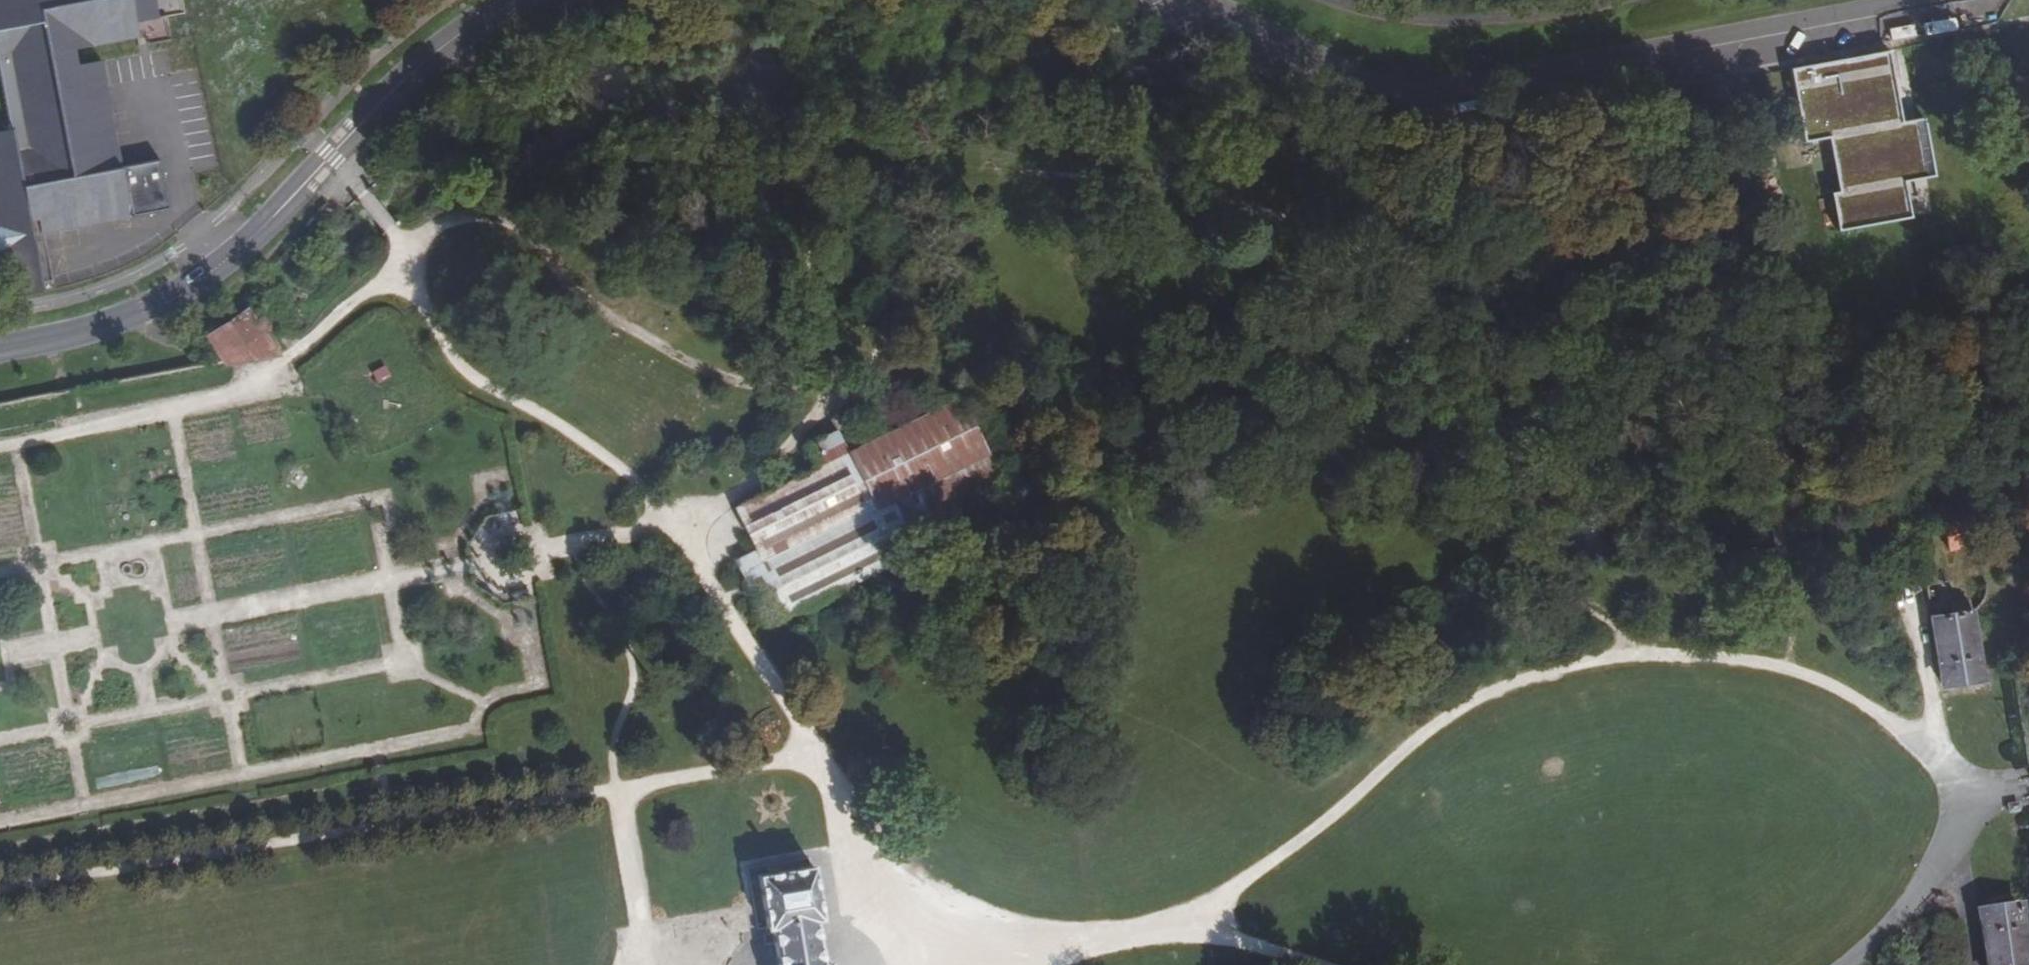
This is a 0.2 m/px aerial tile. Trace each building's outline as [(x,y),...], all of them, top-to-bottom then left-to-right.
[(8,50),(10,58),(57,49),(134,35),(132,21),(128,0),(0,0),(0,51),(8,50)] [(132,21),(154,16),(151,0),(128,0),(132,21)] [(3,295),(42,288),(28,212),(36,211),(39,230),(142,212),(129,144),(116,147),(98,58),(61,66),(57,49),(10,58),(29,147),(17,150),(12,127),(0,129),(0,276),(3,295)] [(1820,244),(1893,231),(1887,195),(1917,190),(1907,131),(1885,135),(1872,64),(1773,81),(1786,155),(1811,151),(1820,205),(1813,206),(1820,244)] [(216,323),(207,331),(230,355),(287,345),(270,328),(279,319),(269,303),(257,313),(245,293),(237,301),(226,314),(216,323)] [(776,651),(927,576),(921,564),(891,503),(988,455),(962,401),(849,455),(838,432),(807,447),(818,470),(735,510),(755,551),(732,563),(776,651)] [(891,503),(921,564),(961,545),(972,522),(1011,503),(988,455),(891,503)] [(1968,511),(1935,517),(1942,544),(1972,538),(1968,511)] [(1968,606),(1926,612),(1937,679),(1980,673),(1968,606)] [(755,882),(761,931),(770,929),(776,964),(822,964),(814,921),(824,920),(815,870),(755,882)] [(1981,914),(1991,964),(2028,964),(2028,931),(2025,906),(1981,914)]
